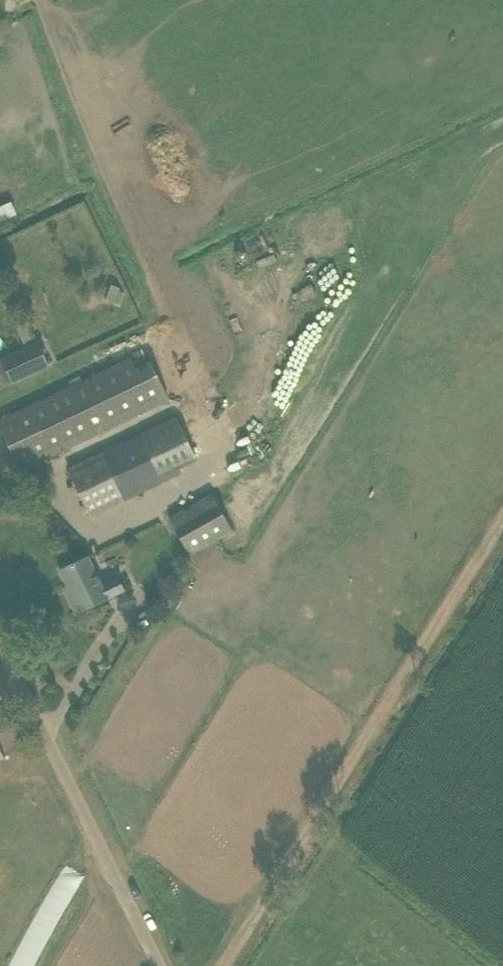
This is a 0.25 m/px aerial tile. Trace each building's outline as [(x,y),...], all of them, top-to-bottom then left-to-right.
[(20,212),(15,200),(0,206),(0,219),(1,221),(20,212)] [(12,382),(49,366),(38,343),(2,359),(12,382)] [(145,351),(0,421),(0,425),(21,470),(168,399),(145,351)] [(145,429),(152,448),(137,453),(145,475),(200,455),(186,414),(145,429)] [(90,458),(68,469),(91,517),(113,506),(127,500),(104,452),(90,458)] [(191,556),(234,531),(212,493),(169,518),(191,556)] [(69,598),(77,614),(109,599),(108,598),(125,590),(119,577),(102,585),(88,556),(60,569),(73,596),(69,598)]
